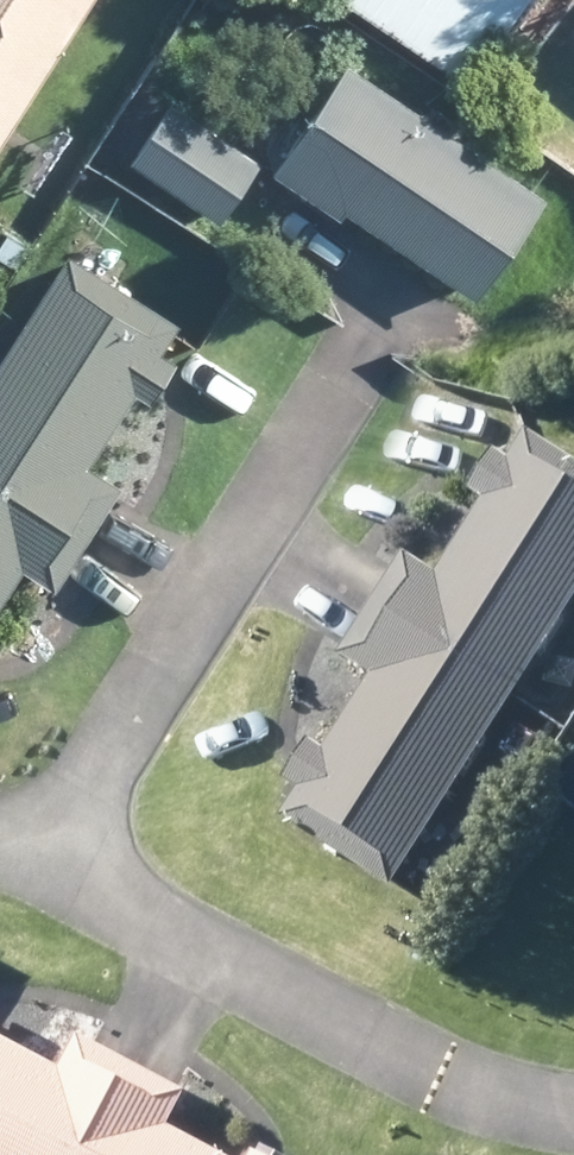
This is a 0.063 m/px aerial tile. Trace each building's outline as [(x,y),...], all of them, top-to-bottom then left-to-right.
[(3,120),(78,0),(0,0),(0,124),(3,120)] [(457,79),(511,0),(340,0),(457,79)] [(458,144),(421,119),(329,57),(255,167),(325,214),(329,207),(369,234),(414,265),(426,272),(458,294),(526,191),(458,144)] [(217,207),(247,163),(179,114),(140,172),(208,219),(217,207)] [(117,287),(57,249),(0,338),(0,492),(73,538),(108,482),(76,462),(123,389),(137,398),(152,378),(163,359),(147,348),(165,318),(117,287)] [(515,439),(497,465),(482,456),(466,478),(457,494),(473,503),(425,578),(396,558),(389,568),(364,607),(504,697),(573,588),(573,476),(515,439)] [(73,538),(0,492),(0,579),(9,565),(42,585),(55,564),(73,538)] [(381,890),(504,697),(364,607),(342,641),(331,661),(361,679),(313,753),(300,744),(287,763),(275,784),(287,793),(270,821),(381,890)] [(146,1060),(95,1033),(91,1031),(72,1066),(0,1028),(0,1154),(95,1154),(146,1060)] [(95,1154),(245,1154),(179,1120),(198,1087),(180,1078),(146,1060),(95,1154)] [(266,1146),(262,1154),(284,1154),(266,1146)]
